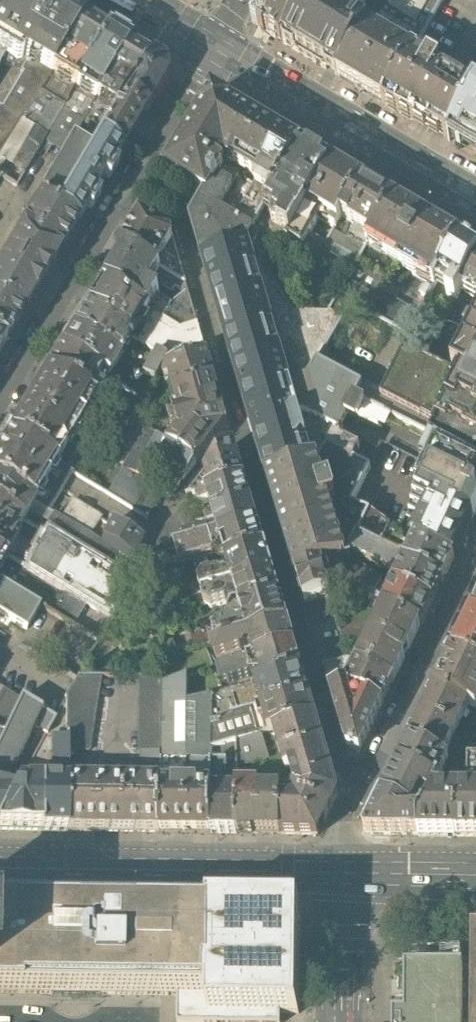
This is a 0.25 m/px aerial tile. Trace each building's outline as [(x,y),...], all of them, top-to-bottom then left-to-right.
[(29,59),(62,4),(56,0),(9,0),(0,14),(0,68),(11,51),(23,56),(29,59)] [(9,0),(0,0),(0,14),(9,0)] [(283,42),(304,8),(314,14),(322,0),(268,0),(261,12),(259,11),(257,16),(258,17),(257,18),(258,19),(257,19),(254,24),(259,27),(260,27),(260,28),(262,29),(261,31),(265,34),(266,32),(273,36),(272,38),(277,41),(278,39),(283,42)] [(314,14),(304,8),(283,42),(338,75),(366,27),(368,24),(356,16),(366,0),(322,0),(314,14)] [(366,27),(413,54),(444,0),(382,0),(368,24),(366,27)] [(62,4),(29,59),(0,110),(0,159),(1,160),(22,125),(53,74),(85,18),(62,4)] [(75,88),(86,70),(109,31),(85,18),(53,74),(75,88)] [(366,27),(338,75),(385,103),(413,55),(413,54),(366,27)] [(130,45),(109,31),(86,70),(107,83),(112,74),(130,45)] [(134,100),(147,109),(166,77),(164,63),(130,45),(112,74),(132,85),(120,104),(128,109),(134,100)] [(448,140),(475,93),(475,92),(458,82),(441,72),(437,69),(439,67),(431,63),(430,65),(413,55),(385,103),(431,130),(448,140)] [(448,140),(475,157),(475,91),(475,92),(475,93),(448,140)] [(208,195),(253,117),(239,109),(214,95),(194,128),(168,171),(208,195)] [(128,109),(120,104),(116,109),(99,139),(121,151),(147,109),(134,100),(128,109)] [(193,221),(203,256),(245,244),(256,225),(269,204),(303,147),(280,134),(253,117),(208,195),(193,221)] [(22,125),(1,160),(27,173),(48,137),(22,125)] [(121,151),(99,139),(58,210),(78,222),(121,151)] [(272,225),(290,235),(332,165),(303,147),(269,204),(279,210),(274,218),(272,225)] [(362,183),(332,165),(290,235),(287,241),(289,242),(290,240),(302,246),(301,248),(319,257),(320,255),(328,241),(312,231),(321,217),(337,227),(342,218),(362,183)] [(395,201),(362,183),(342,218),(355,225),(374,237),(395,201)] [(6,344),(78,222),(58,210),(37,198),(0,259),(0,341),(6,344)] [(374,237),(368,246),(395,262),(434,285),(440,276),(461,241),(395,201),(374,237)] [(123,246),(157,267),(174,241),(172,234),(141,216),(123,246)] [(256,225),(245,244),(249,243),(316,465),(319,464),(322,463),(329,451),(353,463),(360,448),(336,436),(350,410),(359,415),(365,402),(356,397),(362,385),(319,361),(344,318),(330,311),(329,313),(295,312),(269,270),(282,249),(260,236),(256,225)] [(374,237),(355,225),(347,239),(335,230),(328,241),(320,255),(351,275),(368,246),(374,237)] [(187,285),(174,241),(157,267),(161,269),(187,285)] [(455,299),(461,288),(475,263),(475,250),(461,241),(440,276),(453,284),(447,294),(455,299)] [(203,256),(268,479),(316,465),(249,243),(245,244),(203,256)] [(157,267),(123,246),(102,280),(149,310),(157,295),(160,291),(151,286),(155,280),(161,269),(157,267)] [(395,262),(368,246),(351,275),(330,311),(344,318),(354,302),(407,333),(419,313),(378,290),(395,262)] [(461,288),(475,297),(475,263),(461,288)] [(161,269),(155,280),(172,291),(175,286),(179,289),(187,286),(187,285),(161,269)] [(149,310),(102,280),(85,308),(133,337),(149,310)] [(428,286),(422,295),(427,299),(433,289),(428,286)] [(198,322),(189,291),(172,304),(157,295),(149,310),(181,328),(198,322)] [(133,337),(85,308),(72,330),(119,359),(133,337)] [(198,322),(181,328),(149,310),(133,337),(158,353),(170,358),(167,367),(207,352),(198,322)] [(119,359),(72,330),(60,350),(100,375),(146,402),(157,383),(146,375),(139,384),(114,369),(119,359)] [(453,374),(405,348),(381,395),(438,425),(430,441),(437,444),(475,464),(475,330),(453,374)] [(100,375),(60,350),(46,372),(95,401),(101,392),(94,387),(100,375)] [(207,352),(167,367),(173,392),(215,379),(207,352)] [(167,367),(170,358),(158,353),(146,375),(157,383),(167,367)] [(95,401),(46,372),(9,435),(57,464),(95,401)] [(229,426),(215,379),(173,392),(178,412),(173,413),(177,431),(167,444),(198,462),(225,427),(229,426)] [(134,446),(144,430),(130,420),(119,437),(134,446)] [(198,462),(167,444),(144,430),(134,446),(121,469),(147,483),(158,465),(179,476),(184,479),(198,462)] [(57,464),(9,435),(0,450),(0,482),(35,504),(57,464)] [(88,439),(78,454),(92,469),(106,456),(88,439)] [(427,465),(383,444),(369,471),(354,507),(371,515),(389,524),(414,537),(420,524),(407,518),(422,488),(417,486),(427,465)] [(454,557),(472,519),(475,511),(475,464),(437,444),(427,465),(417,486),(422,488),(407,518),(420,524),(414,537),(417,538),(454,557)] [(225,450),(187,498),(247,481),(236,446),(225,450)] [(343,508),(344,511),(351,514),(367,522),(371,515),(354,507),(369,471),(353,463),(329,451),(322,463),(319,464),(319,466),(339,477),(346,502),(343,508)] [(74,474),(57,464),(35,504),(50,513),(74,474)] [(319,466),(319,464),(316,465),(268,479),(276,504),(296,574),(345,560),(346,560),(340,537),(319,466)] [(147,483),(121,469),(107,494),(148,520),(164,493),(147,483)] [(212,515),(253,503),(247,481),(187,498),(190,510),(209,505),(212,515)] [(35,504),(0,482),(0,508),(24,522),(35,504)] [(153,550),(159,555),(175,549),(184,546),(182,536),(195,532),(190,510),(187,498),(162,530),(153,550)] [(73,500),(61,518),(91,535),(101,517),(73,500)] [(184,546),(259,525),(253,503),(212,515),(214,526),(195,532),(182,536),(184,546)] [(0,508),(0,550),(5,554),(24,522),(0,508)] [(61,518),(54,514),(43,532),(47,534),(107,570),(117,552),(101,541),(91,535),(61,518)] [(351,514),(340,537),(346,560),(347,560),(349,560),(352,554),(360,538),(367,522),(351,514)] [(389,524),(371,515),(367,522),(360,538),(383,550),(390,535),(385,532),(389,524)] [(142,543),(111,525),(101,541),(117,552),(132,560),(136,553),(142,543)] [(184,546),(175,549),(179,566),(214,555),(225,560),(265,550),(259,525),(184,546)] [(10,556),(28,565),(43,535),(24,526),(10,556)] [(132,585),(107,570),(47,534),(27,569),(65,591),(87,604),(113,619),(130,590),(132,585)] [(406,543),(390,535),(383,550),(406,561),(410,552),(403,548),(406,543)] [(383,550),(360,538),(352,554),(392,574),(395,568),(402,571),(406,561),(383,550)] [(406,561),(443,580),(454,557),(417,538),(410,552),(406,561)] [(175,549),(159,555),(153,550),(132,585),(130,590),(182,575),(179,566),(175,549)] [(201,594),(273,573),(265,550),(225,560),(230,578),(226,579),(218,574),(203,579),(199,585),(201,594)] [(345,560),(296,574),(304,600),(338,591),(340,584),(345,560)] [(367,570),(349,560),(347,560),(346,560),(345,560),(340,584),(356,592),(367,570)] [(395,584),(432,602),(443,580),(406,561),(402,571),(395,584)] [(240,608),(279,597),(273,573),(201,594),(203,603),(211,606),(227,603),(230,595),(236,593),(240,608)] [(385,588),(369,580),(362,596),(384,606),(389,597),(382,594),(385,588)] [(27,629),(41,605),(0,581),(0,614),(27,629)] [(384,606),(421,624),(432,602),(395,584),(389,597),(384,606)] [(87,604),(65,591),(52,613),(74,626),(87,604)] [(216,642),(287,622),(279,597),(240,608),(244,623),(238,624),(234,621),(216,626),(213,632),(216,642)] [(356,661),(357,662),(393,681),(421,624),(384,606),(356,661)] [(473,614),(454,652),(475,663),(475,615),(473,614)] [(252,656),(294,646),(287,622),(216,642),(210,644),(215,659),(244,650),(246,646),(249,646),(252,656)] [(178,655),(174,642),(163,645),(163,659),(178,655)] [(260,680),(301,670),(294,646),(252,656),(216,666),(220,683),(258,672),(260,680)] [(454,652),(436,688),(469,704),(475,708),(475,663),(454,652)] [(348,657),(342,659),(345,671),(344,672),(346,679),(348,680),(357,662),(356,661),(348,657)] [(322,662),(331,690),(345,686),(348,680),(346,679),(344,672),(345,671),(342,659),(322,662)] [(393,681),(357,662),(348,680),(345,686),(382,704),(393,681)] [(211,694),(211,721),(308,694),(301,670),(260,680),(211,694)] [(67,736),(67,752),(88,751),(100,676),(79,676),(77,679),(67,695),(67,736)] [(162,683),(161,781),(161,785),(186,786),(187,759),(212,759),(212,748),(211,721),(211,694),(188,701),(188,676),(162,683)] [(140,677),(140,781),(161,781),(162,683),(162,678),(140,677)] [(345,686),(331,690),(347,746),(360,749),(382,704),(345,686)] [(5,733),(22,700),(3,688),(0,694),(0,731),(5,733)] [(469,704),(436,688),(420,720),(454,736),(469,704)] [(315,717),(308,694),(211,721),(212,748),(238,741),(262,734),(274,730),(315,717)] [(13,763),(16,762),(33,726),(47,733),(54,719),(22,700),(5,733),(0,744),(0,789),(13,763)] [(281,791),(280,833),(318,834),(338,793),(315,717),(274,730),(286,770),(290,768),(295,786),(293,791),(281,791)] [(454,736),(420,720),(410,741),(443,757),(454,736)] [(43,783),(42,830),(66,830),(67,780),(67,752),(67,736),(53,735),(53,773),(56,773),(56,783),(43,783)] [(443,757),(410,741),(399,764),(438,783),(449,760),(443,757)] [(460,767),(449,760),(438,783),(434,792),(433,792),(432,799),(430,798),(426,806),(420,817),(418,817),(417,835),(456,836),(457,792),(458,770),(460,767)] [(469,761),(468,792),(457,792),(456,836),(475,836),(475,761),(469,761)] [(211,787),(211,833),(236,833),(237,786),(237,763),(212,763),(211,787)] [(438,783),(399,764),(382,797),(412,812),(417,802),(422,793),(430,798),(432,799),(433,792),(434,792),(438,783)] [(21,782),(24,776),(15,772),(6,791),(0,789),(0,822),(21,782)] [(140,781),(67,780),(66,830),(82,830),(136,831),(161,832),(161,785),(161,781),(140,781)] [(0,822),(0,828),(42,830),(43,783),(21,782),(0,822)] [(211,833),(211,787),(186,786),(161,785),(161,832),(211,833)] [(258,787),(237,786),(236,833),(259,833),(259,791),(258,787)] [(281,791),(259,791),(259,833),(280,833),(281,791)] [(412,812),(382,797),(367,827),(372,835),(417,835),(418,817),(409,818),(412,812)] [(0,902),(0,990),(70,991),(177,993),(177,1020),(249,1021),(279,1021),(280,1011),(298,1011),(299,905),(209,903),(209,905),(0,902)] [(448,1009),(395,1009),(395,1021),(448,1021),(448,1009)]
